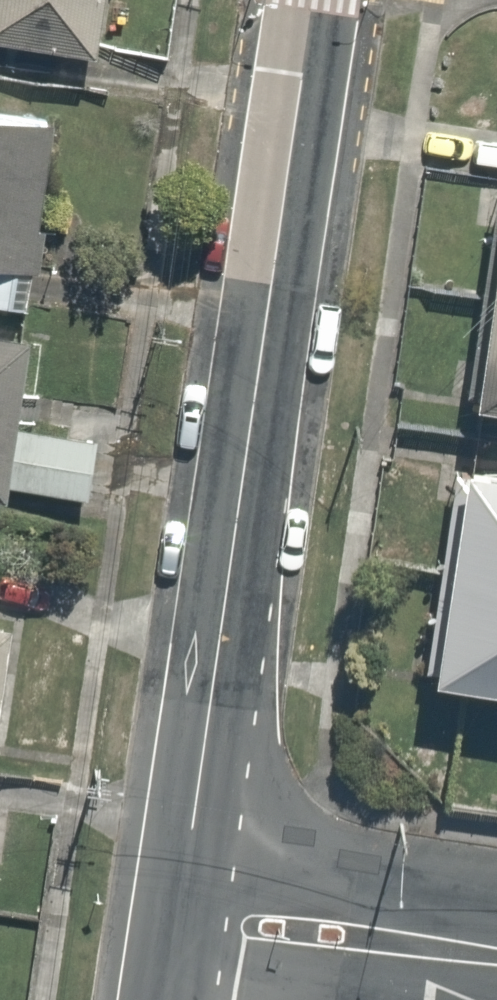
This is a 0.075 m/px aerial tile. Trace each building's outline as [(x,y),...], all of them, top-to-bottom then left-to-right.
[(96,63),(107,0),(0,0),(0,46),(96,63)] [(53,129),(0,120),(0,310),(26,314),(32,274),(40,275),(46,236),(38,235),(53,129)] [(495,301),(477,415),(496,418),(496,301),(495,301)] [(0,341),(0,506),(8,508),(11,491),(87,504),(96,444),(17,431),(31,346),(0,341)] [(469,480),(452,578),(496,585),(496,484),(469,480)] [(452,578),(434,690),(496,700),(496,585),(452,578)]
